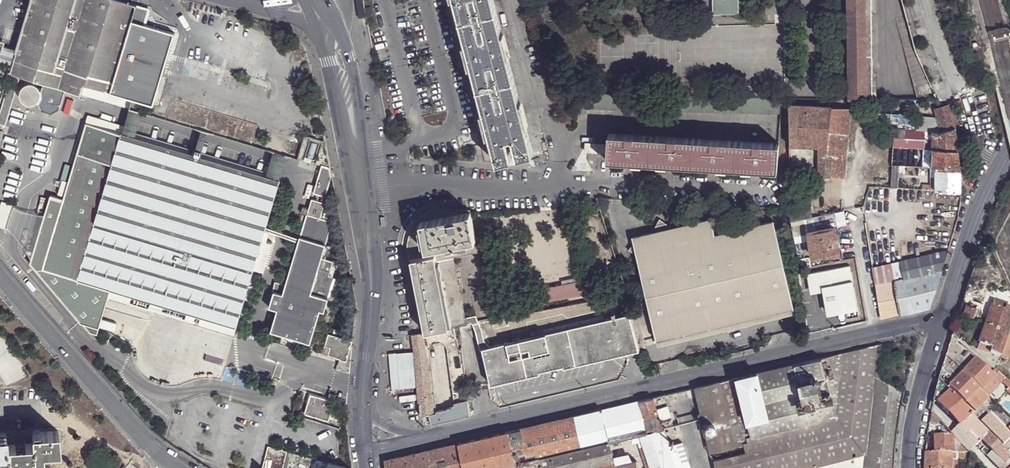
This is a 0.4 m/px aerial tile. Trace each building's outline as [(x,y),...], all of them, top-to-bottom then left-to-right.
[(9,73),(45,83),(66,89),(81,94),(85,85),(133,97),(152,103),(173,31),(143,22),(147,8),(121,0),(30,0),(16,49),(12,65),(9,73)] [(497,162),(533,152),(494,0),(455,0),(497,162)] [(714,13),(738,12),(738,0),(714,0),(714,13)] [(872,0),(848,0),(849,100),(873,100),(872,0)] [(16,49),(3,46),(0,45),(0,61),(12,65),(16,49)] [(0,117),(0,125),(6,127),(19,80),(11,78),(0,117)] [(66,89),(45,83),(43,90),(41,89),(41,90),(42,93),(42,98),(40,102),(39,102),(43,110),(54,113),(61,109),(66,89)] [(42,93),(41,90),(41,89),(38,86),(33,84),(29,84),(25,87),(22,90),(21,95),(23,99),(25,103),(27,104),(31,105),(36,104),(40,102),(42,98),(42,93)] [(133,97),(85,85),(81,94),(130,107),(133,97)] [(782,100),(782,98),(713,96),(577,92),(576,112),(588,112),(588,108),(781,115),(782,100)] [(167,118),(204,129),(209,131),(253,143),(259,124),(172,99),(167,118)] [(954,128),(947,104),(935,109),(938,118),(918,116),(917,131),(933,132),(938,132),(954,128)] [(849,108),(787,105),(790,146),(820,148),(818,168),(819,177),(844,178),(849,108)] [(143,111),(132,107),(130,121),(126,125),(124,133),(97,125),(87,123),(64,198),(44,268),(79,280),(110,289),(231,325),(237,328),(255,266),(265,269),(274,241),(264,238),(281,179),(280,179),(284,166),(288,155),(276,151),(272,163),(268,175),(202,155),(206,143),(209,131),(204,129),(200,141),(196,154),(136,136),(141,124),(143,111)] [(124,133),(126,125),(99,118),(97,125),(124,133)] [(933,132),(932,148),(958,150),(955,128),(954,128),(938,132),(933,132)] [(893,141),(893,145),(921,147),(932,148),(933,132),(917,131),(894,129),(894,133),(893,141)] [(777,171),(779,144),(610,132),(609,143),(608,152),(607,160),(777,171)] [(596,151),(596,143),(587,142),(586,151),(596,151)] [(596,151),(608,152),(609,143),(596,143),(596,151)] [(921,147),(920,166),(931,168),(932,148),(921,147)] [(935,168),(960,170),(958,150),(932,148),(931,168),(935,168)] [(334,176),(332,167),(323,164),(314,193),(326,196),(332,177),(334,176)] [(892,164),(890,187),(897,188),(900,165),(892,164)] [(941,191),(960,192),(960,170),(935,168),(935,191),(941,191)] [(37,270),(44,268),(64,198),(51,193),(31,262),(37,270)] [(310,342),(320,310),(324,311),(336,277),(330,275),(335,261),(323,257),(333,221),(322,216),(325,203),(312,199),(309,207),(303,205),(301,211),(308,213),(287,285),(272,301),(270,308),(278,310),(272,331),(310,342)] [(788,201),(791,220),(811,216),(810,215),(809,202),(788,201)] [(424,333),(453,327),(465,324),(461,309),(457,286),(456,279),(452,256),(478,251),(470,212),(442,212),(438,212),(431,214),(424,217),(419,223),(410,238),(410,239),(408,246),(409,254),(424,333)] [(838,227),(835,212),(829,213),(810,215),(811,216),(791,220),(793,236),(808,233),(812,257),(838,252),(837,248),(836,242),(834,228),(838,227)] [(794,307),(774,221),(715,234),(711,218),(632,237),(657,340),(794,307)] [(900,261),(871,268),(880,319),(899,314),(930,307),(948,249),(900,261)] [(848,264),(806,273),(810,288),(822,286),(826,310),(845,306),(847,315),(858,313),(848,264)] [(108,297),(110,289),(79,280),(44,268),(37,270),(82,321),(100,327),(108,297)] [(588,279),(581,281),(584,294),(591,292),(588,279)] [(584,294),(581,281),(560,285),(560,286),(545,289),(548,302),(584,294)] [(108,297),(229,332),(231,325),(110,289),(108,297)] [(491,320),(478,322),(483,347),(617,316),(612,296),(609,296),(491,320)] [(1008,335),(1009,329),(1009,309),(1007,308),(1007,306),(995,301),(986,327),(1008,335)] [(962,318),(972,322),(976,308),(967,305),(962,318)] [(617,316),(483,347),(491,384),(541,372),(541,370),(564,365),(565,367),(640,350),(630,313),(617,316)] [(456,418),(469,415),(469,405),(461,349),(457,349),(456,342),(453,327),(424,333),(422,334),(425,358),(426,357),(432,414),(429,415),(431,424),(447,420),(446,408),(435,410),(432,377),(429,349),(434,343),(441,342),(448,347),(454,404),(456,418)] [(1000,357),(1008,335),(986,327),(978,349),(1000,357)] [(349,362),(355,342),(329,334),(326,346),(331,348),(329,355),(339,359),(349,362)] [(415,359),(425,358),(422,334),(413,335),(415,359)] [(1008,335),(1000,357),(1007,360),(1009,352),(1009,335),(1008,335)] [(996,378),(992,374),(977,360),(976,361),(950,340),(945,358),(960,371),(963,374),(979,389),(982,392),(996,378)] [(331,348),(326,346),(323,354),(329,355),(331,348)] [(872,346),(822,357),(836,415),(808,423),(751,437),(737,377),(735,378),(750,443),(711,452),(716,467),(811,467),(867,454),(875,376),(880,379),(878,365),(880,350),(873,351),(872,346)] [(419,415),(429,415),(432,414),(426,357),(425,358),(415,359),(418,403),(419,415)] [(794,364),(808,423),(836,415),(822,357),(794,364)] [(945,358),(940,376),(949,384),(960,371),(945,358)] [(794,364),(737,377),(751,437),(808,423),(794,364)] [(1009,385),(1009,382),(996,371),(992,374),(996,378),(1002,383),(1007,388),(1009,385)] [(950,388),(966,403),(974,395),(979,389),(963,374),(950,388)] [(895,461),(897,435),(904,392),(880,379),(875,376),(867,454),(811,467),(894,467),(895,461)] [(735,378),(695,387),(711,452),(750,443),(735,378)] [(988,397),(1002,383),(996,378),(982,392),(988,397)] [(939,380),(934,400),(949,415),(952,413),(962,424),(971,414),(968,410),(964,406),(939,380)] [(974,395),(978,399),(984,393),(982,392),(979,389),(974,395)] [(978,399),(974,395),(966,403),(975,412),(989,398),(988,397),(984,393),(978,399)] [(663,394),(652,397),(659,417),(668,415),(670,415),(663,394)] [(334,408),(336,400),(329,398),(329,399),(317,396),(315,402),(309,400),(306,413),(329,421),(331,418),(334,408)] [(636,462),(614,467),(609,443),(617,442),(627,440),(634,439),(635,439),(645,467),(677,467),(675,463),(671,452),(666,439),(659,417),(652,397),(383,460),(385,467),(637,467),(636,462)] [(447,420),(456,418),(454,404),(446,408),(447,420)] [(339,410),(334,408),(331,418),(336,420),(339,410)] [(932,412),(929,425),(936,425),(945,425),(932,412)] [(952,413),(949,415),(959,426),(962,424),(952,413)] [(988,413),(979,422),(990,433),(1001,444),(1009,435),(988,413)] [(959,426),(958,427),(976,447),(983,440),(990,433),(979,422),(971,414),(962,424),(959,426)] [(958,427),(952,434),(963,446),(969,453),(976,447),(958,427)] [(44,465),(43,450),(60,449),(59,430),(33,432),(33,442),(8,444),(7,434),(0,434),(0,467),(5,467),(44,465)] [(990,433),(983,440),(1006,463),(1009,460),(1009,454),(1001,444),(990,433)] [(675,436),(666,439),(671,452),(680,449),(684,448),(679,435),(675,436)] [(935,436),(936,453),(953,454),(955,454),(954,437),(935,436)] [(969,453),(963,446),(960,454),(965,455),(971,455),(969,453)] [(289,451),(270,447),(264,467),(285,467),(289,451)] [(925,452),(926,467),(957,467),(957,460),(953,460),(953,454),(936,453),(925,452)] [(330,462),(318,459),(313,467),(329,467),(330,462)]
